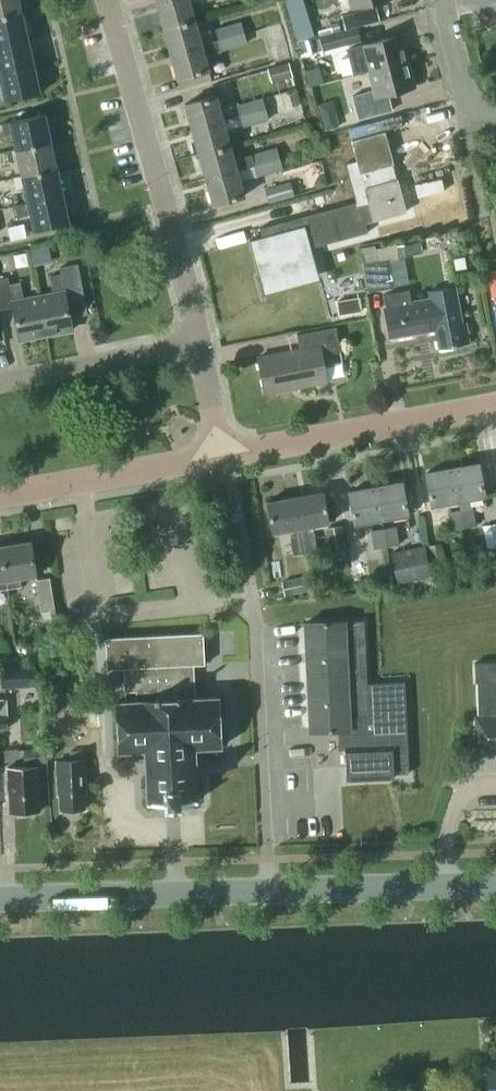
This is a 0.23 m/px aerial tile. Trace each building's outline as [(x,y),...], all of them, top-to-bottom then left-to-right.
[(22,11),(20,0),(0,0),(0,16),(22,11)] [(164,28),(195,19),(191,4),(190,0),(165,0),(157,2),(164,28)] [(288,9),(305,4),(304,0),(285,0),(288,9)] [(380,19),(376,5),(342,14),(346,28),(380,19)] [(28,37),(22,11),(0,16),(0,44),(28,37)] [(202,43),(195,19),(164,28),(171,52),(202,43)] [(215,28),(218,39),(245,31),(241,20),(215,28)] [(275,58),(293,54),(285,20),(267,24),(275,58)] [(339,22),(331,24),(332,31),(341,29),(339,22)] [(324,50),(361,41),(358,25),(320,35),(324,50)] [(218,39),(222,50),(248,43),(245,31),(218,39)] [(409,60),(402,34),(362,44),(348,48),(355,74),(369,70),(409,60)] [(34,64),(28,37),(0,44),(0,73),(34,64)] [(209,69),(202,43),(171,52),(178,78),(209,69)] [(416,85),(409,60),(369,70),(374,89),(352,95),(358,118),(393,108),(389,93),(416,85)] [(289,62),(268,67),(272,82),(292,76),(289,62)] [(0,73),(0,77),(5,100),(41,92),(34,64),(0,73)] [(217,94),(185,103),(192,128),(224,120),(239,115),(236,104),(221,109),(217,94)] [(263,96),(236,104),(239,115),(266,107),(263,96)] [(269,118),(266,107),(239,115),(242,126),(269,118)] [(16,149),(52,141),(45,113),(10,121),(16,149)] [(328,115),(322,116),(325,129),(339,126),(337,119),(328,115)] [(200,154),(231,145),(224,120),(192,128),(200,154)] [(314,262),(310,246),(367,230),(365,222),(407,211),(398,178),(397,179),(392,163),(394,163),(385,131),(352,140),(358,160),(347,163),(358,202),(262,228),(264,237),(256,239),(266,275),(314,262)] [(16,149),(22,175),(58,167),(52,141),(16,149)] [(231,145),(200,154),(207,179),(238,170),(252,165),(249,155),(249,154),(235,158),(231,145)] [(276,147),(249,155),(252,165),(279,157),(276,147)] [(279,157),(252,165),(255,175),(282,166),(279,157)] [(252,165),(238,170),(240,179),(255,175),(252,165)] [(22,175),(28,201),(63,193),(58,167),(22,175)] [(238,170),(207,179),(214,204),(245,195),(240,179),(238,170)] [(266,189),(269,202),(295,195),(291,182),(266,189)] [(70,222),(63,193),(28,201),(28,202),(13,205),(16,216),(30,213),(34,230),(70,222)] [(456,268),(466,266),(465,255),(454,257),(456,268)] [(392,257),(393,282),(410,281),(409,256),(392,257)] [(364,264),(369,290),(394,286),(389,259),(364,264)] [(54,292),(39,295),(46,334),(73,329),(66,296),(84,293),(78,263),(60,267),(61,273),(51,275),(54,292)] [(46,334),(39,295),(24,298),(20,281),(10,283),(8,277),(0,278),(0,309),(14,306),(20,339),(46,334)] [(428,290),(429,296),(410,300),(408,289),(385,294),(387,305),(385,305),(391,337),(436,328),(440,347),(453,345),(457,344),(470,341),(466,321),(462,321),(455,285),(428,290)] [(360,296),(337,300),(340,314),(362,311),(360,296)] [(336,326),(297,333),(300,348),(258,356),(265,392),(327,380),(322,354),(340,350),(336,326)] [(459,499),(460,509),(463,527),(476,525),(471,497),(485,494),(479,462),(453,467),(459,499)] [(459,499),(453,467),(427,472),(433,504),(459,499)] [(402,481),(376,486),(382,517),(408,513),(402,481)] [(382,517),(376,486),(350,490),(356,522),(382,517)] [(296,496),(305,551),(317,549),(313,525),(329,522),(323,491),(296,496)] [(294,553),(305,551),(296,496),(268,501),(273,532),(290,529),(294,553)] [(460,509),(449,511),(452,529),(463,527),(460,509)] [(484,525),(488,547),(495,545),(495,523),(484,525)] [(330,553),(346,550),(341,524),(326,526),(330,553)] [(396,525),(384,527),(387,545),(399,543),(396,525)] [(374,547),(387,545),(384,527),(372,529),(374,547)] [(31,540),(1,545),(8,587),(21,585),(20,577),(36,574),(31,540)] [(347,543),(353,579),(371,576),(365,541),(347,543)] [(446,564),(444,542),(430,543),(433,566),(446,564)] [(392,551),(398,582),(432,576),(426,545),(392,551)] [(287,593),(308,589),(305,575),(284,580),(287,593)] [(50,577),(37,579),(42,611),(43,616),(56,615),(55,609),(50,577)] [(367,683),(364,620),(345,621),(345,620),(306,622),(311,731),(339,730),(340,746),(345,745),(347,779),(394,777),(394,773),(409,772),(405,681),(367,683)] [(107,668),(125,667),(126,690),(137,690),(138,700),(117,701),(119,751),(134,750),(134,758),(145,758),(148,801),(165,801),(165,804),(181,803),(181,800),(198,799),(196,755),(207,754),(207,747),(222,746),(219,696),(197,697),(196,664),(205,663),(204,632),(106,637),(107,668)] [(475,662),(476,682),(478,682),(479,716),(476,716),(477,752),(495,751),(495,661),(475,662)] [(2,687),(38,685),(38,665),(1,667),(2,687)] [(47,747),(24,748),(25,762),(48,761),(47,747)] [(85,809),(84,793),(86,793),(84,759),(58,760),(58,773),(59,794),(61,794),(62,810),(85,809)] [(9,790),(11,792),(12,812),(39,811),(38,791),(40,791),(39,776),(38,765),(8,766),(9,778),(8,778),(9,790)]
